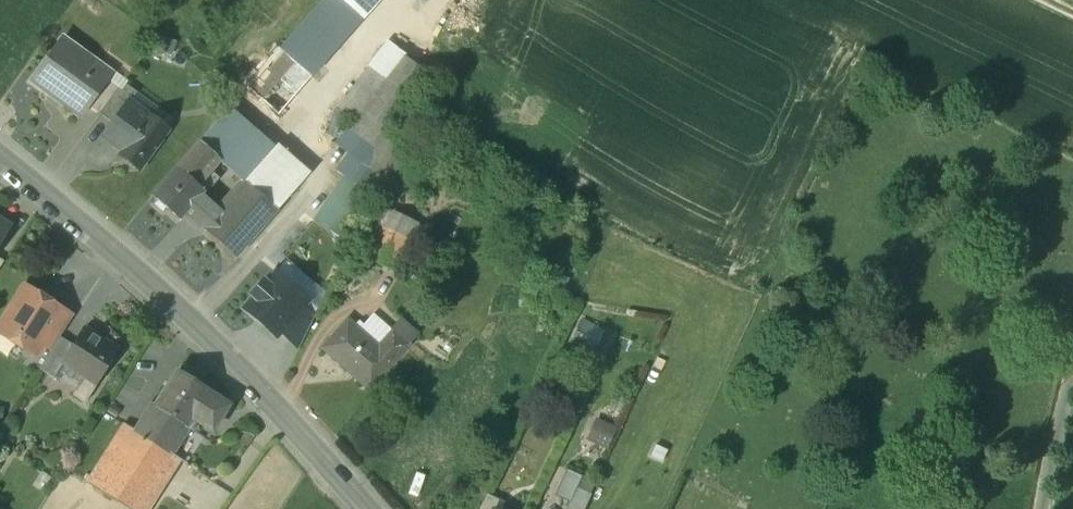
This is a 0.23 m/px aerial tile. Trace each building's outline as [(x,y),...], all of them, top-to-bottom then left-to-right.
[(305,22),(335,49),(362,19),(341,0),(324,0),(305,22)] [(362,19),(379,0),(341,0),(362,19)] [(305,22),(247,88),(277,115),(335,49),(305,22)] [(100,64),(63,37),(31,82),(48,94),(50,91),(81,113),(87,105),(108,77),(97,70),(100,64)] [(385,81),(355,121),(354,122),(334,144),(346,154),(379,174),(382,176),(400,140),(386,132),(429,75),(404,57),(385,81)] [(368,69),(339,107),(354,122),(355,121),(385,81),(368,69)] [(108,77),(87,105),(99,114),(120,86),(119,86),(108,77)] [(120,86),(99,114),(112,124),(128,102),(129,103),(136,92),(122,82),(119,86),(120,86)] [(129,103),(128,102),(112,124),(103,136),(123,150),(121,152),(122,160),(132,168),(140,167),(166,131),(129,103)] [(228,109),(199,142),(216,156),(215,158),(244,183),(274,150),(228,109)] [(199,142),(152,196),(155,200),(155,204),(163,211),(167,210),(178,220),(184,213),(201,228),(209,218),(216,210),(200,195),(204,191),(193,182),(215,158),(216,156),(199,142)] [(306,178),(274,150),(244,183),(245,184),(246,183),(277,210),(306,178)] [(379,174),(346,154),(334,170),(344,178),(329,198),(347,210),(357,216),(358,217),(379,174)] [(277,210),(246,183),(245,184),(220,213),(216,210),(209,218),(201,228),(235,258),(277,210)] [(389,192),(377,187),(370,201),(382,206),(389,192)] [(329,198),(314,219),(332,233),(347,210),(329,198)] [(382,206),(370,201),(347,248),(403,275),(426,227),(382,206)] [(347,210),(332,233),(341,239),(357,216),(347,210)] [(308,301),(275,272),(266,283),(259,284),(253,292),(253,298),(244,308),(257,320),(263,320),(271,326),(271,332),(276,337),(279,333),(303,306),(308,301)] [(24,288),(0,325),(14,334),(10,341),(33,355),(41,343),(51,350),(59,338),(73,317),(54,305),(46,306),(39,302),(38,297),(24,288)] [(303,306),(279,333),(298,350),(314,316),(303,306)] [(359,322),(354,326),(379,348),(393,332),(391,330),(374,315),(364,326),(359,322)] [(393,332),(409,346),(419,334),(401,319),(391,330),(393,332)] [(354,326),(348,320),(322,348),(370,390),(409,346),(393,332),(379,348),(354,326)] [(573,342),(598,352),(605,334),(580,324),(573,342)] [(115,352),(82,330),(71,347),(61,363),(65,366),(82,377),(95,385),(109,365),(107,364),(115,352)] [(71,347),(59,338),(51,350),(42,364),(58,375),(65,366),(61,363),(71,347)] [(177,373),(155,407),(190,429),(192,430),(198,422),(212,431),(229,406),(177,373)] [(83,404),(95,385),(82,377),(70,396),(83,404)] [(173,455),(190,429),(155,407),(151,404),(134,430),(173,455)] [(609,447),(617,427),(595,419),(587,439),(609,447)] [(123,423),(85,483),(125,508),(124,508),(152,508),(183,461),(173,455),(134,430),(123,423)] [(653,460),(665,464),(669,451),(657,447),(653,460)] [(581,476),(566,469),(554,495),(569,502),(576,488),(581,476)] [(576,488),(569,502),(566,508),(585,508),(591,495),(576,488)] [(479,508),(497,508),(501,499),(487,493),(479,508)]
